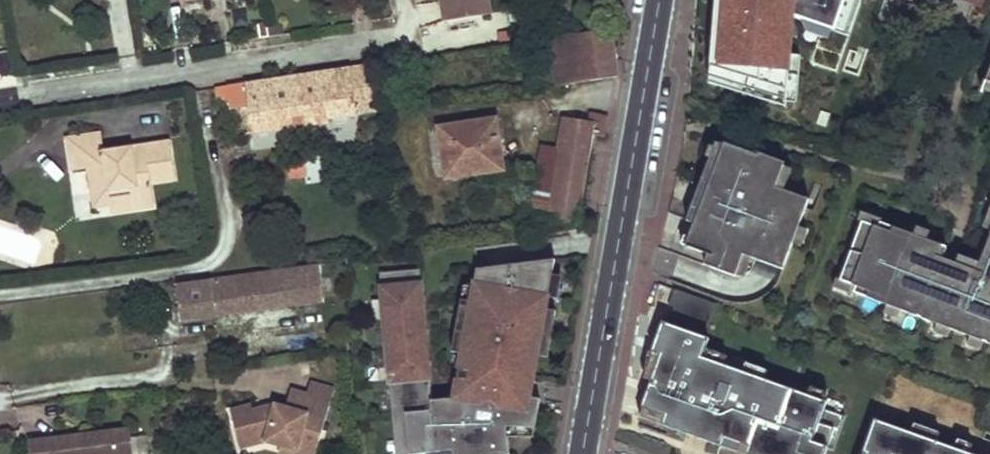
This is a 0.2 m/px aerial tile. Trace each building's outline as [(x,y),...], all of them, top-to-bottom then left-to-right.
[(492,11),(490,0),(443,0),(446,19),(492,11)] [(710,82),(786,107),(793,18),(847,37),(859,0),(716,0),(710,82)] [(983,0),(956,0),(953,10),(968,15),(973,1),(982,4),(983,0)] [(134,48),(131,21),(113,23),(116,50),(134,48)] [(611,28),(550,37),(557,85),(619,76),(611,28)] [(522,58),(533,57),(530,41),(520,42),(522,58)] [(359,109),(380,106),(374,65),(354,68),(359,109)] [(359,109),(354,68),(325,72),(331,118),(360,113),(359,109)] [(255,133),(331,122),(331,118),(325,72),(218,88),(221,110),(252,105),(255,133)] [(549,219),(579,223),(594,135),(604,136),(607,117),(591,114),(589,124),(565,120),(560,152),(549,219)] [(449,178),(503,169),(496,121),(441,128),(449,178)] [(178,177),(172,140),(114,149),(115,156),(104,157),(103,151),(101,133),(66,140),(71,173),(89,169),(93,192),(109,189),(112,203),(133,200),(135,211),(156,207),(152,183),(178,177)] [(722,161),(699,222),(705,224),(696,248),(718,257),(714,267),(745,278),(746,276),(753,257),(761,260),(792,271),(802,245),(808,229),(819,202),(794,192),(785,189),(795,165),(735,144),(734,147),(728,164),(722,161)] [(734,147),(728,144),(722,161),(728,164),(734,147)] [(549,219),(560,152),(544,150),(533,216),(549,219)] [(292,174),(306,173),(304,153),(289,155),(291,169),(292,174)] [(331,180),(338,179),(337,161),(330,162),(331,180)] [(794,192),(803,168),(795,165),(785,189),(794,192)] [(112,203),(109,189),(93,192),(95,205),(112,203)] [(133,200),(112,203),(113,214),(135,211),(133,200)] [(891,222),(870,214),(867,222),(872,223),(888,229),(890,224),(891,222)] [(989,265),(986,273),(965,265),(952,260),(956,249),(936,242),(923,237),(890,224),(888,229),(872,223),(850,282),(865,288),(863,294),(896,307),(910,312),(946,326),(960,331),(980,338),(989,342),(989,264),(989,265)] [(939,233),(926,228),(923,237),(936,242),(939,233)] [(811,248),(817,232),(808,229),(802,245),(811,248)] [(746,276),(754,280),(761,260),(753,257),(746,276)] [(989,265),(968,257),(965,265),(986,273),(989,265)] [(381,272),(399,453),(435,453),(456,452),(457,453),(512,453),(511,441),(537,442),(543,404),(534,402),(518,399),(520,385),(536,388),(541,360),(549,314),(558,260),(479,267),(460,377),(469,379),(466,396),(456,397),(434,399),(422,268),(381,272)] [(184,318),(322,300),(318,267),(275,271),(275,276),(214,283),(213,279),(180,284),(184,318)] [(850,282),(845,281),(842,289),(863,296),(863,294),(865,288),(850,282)] [(655,350),(640,415),(747,453),(831,453),(851,410),(699,353),(716,301),(674,288),(655,350)] [(896,307),(893,315),(906,320),(910,312),(896,307)] [(541,360),(551,362),(559,316),(549,314),(541,360)] [(946,326),(943,334),(956,339),(960,331),(946,326)] [(976,347),(989,352),(989,351),(989,342),(980,338),(976,347)] [(460,377),(456,397),(466,396),(469,379),(460,377)] [(233,411),(243,448),(268,441),(283,445),(282,452),(290,453),(319,453),(335,387),(311,381),(307,393),(292,389),(288,407),(277,405),(256,410),(255,405),(233,411)] [(534,402),(536,388),(520,385),(518,399),(534,402)] [(875,421),(863,453),(967,453),(875,421)] [(33,440),(34,453),(137,453),(133,427),(88,433),(89,437),(82,438),(81,434),(33,440)]
